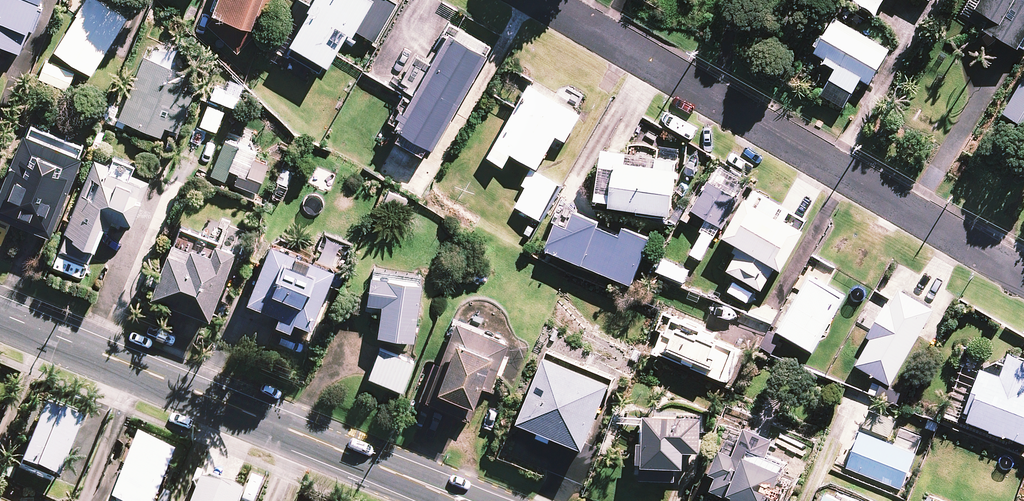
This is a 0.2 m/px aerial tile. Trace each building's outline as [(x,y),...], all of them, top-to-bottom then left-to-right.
[(31,27),(35,28),(47,0),(0,0),(0,38),(22,47),(31,27)] [(102,0),(87,0),(56,50),(92,73),(128,16),(102,0)] [(211,8),(205,23),(236,51),(270,18),(260,7),(263,0),(215,0),(211,8)] [(391,0),(310,0),(314,2),(292,41),(329,61),(349,25),(374,39),(395,2),(391,0)] [(878,12),(885,0),(856,0),(878,12)] [(976,8),(990,15),(984,27),(1023,47),(1023,0),(980,0),(976,8)] [(889,50),(835,18),(816,50),(839,65),(831,77),(853,91),(862,76),(870,81),(889,50)] [(431,49),(437,52),(431,63),(416,54),(399,83),(408,89),(390,121),(396,124),(401,127),(395,137),(402,141),(400,145),(414,153),(416,148),(425,153),(431,144),(434,145),(488,51),(450,29),(446,36),(440,33),(431,49)] [(169,40),(154,46),(150,57),(146,55),(120,117),(161,135),(166,125),(179,130),(197,89),(189,85),(193,75),(175,67),(185,46),(169,40)] [(75,72),(47,61),(43,72),(70,83),(75,72)] [(1004,112),(1023,124),(1023,77),(1004,112)] [(244,83),(230,78),(226,90),(216,86),(212,97),(236,106),(244,83)] [(562,83),(553,98),(529,84),(488,155),(502,164),(510,150),(540,167),(559,135),(568,140),(582,115),(575,111),(584,96),(562,83)] [(224,111),(208,105),(201,125),(217,130),(224,111)] [(29,123),(0,194),(0,212),(52,234),(88,148),(29,123)] [(258,191),(270,162),(255,155),(256,151),(227,138),(211,174),(225,180),(230,168),(240,173),(236,182),(258,191)] [(662,158),(626,153),(607,150),(599,202),(675,213),(684,153),(663,150),(662,158)] [(133,164),(116,157),(112,166),(96,159),(60,247),(90,259),(108,213),(132,223),(149,181),(129,173),(133,164)] [(298,167),(285,162),(277,183),(290,188),(298,167)] [(561,184),(537,171),(531,167),(521,184),(528,188),(518,206),(542,219),(561,184)] [(722,168),(713,183),(710,182),(694,210),(705,216),(699,226),(710,232),(716,222),(722,225),(737,197),(733,194),(742,179),(722,168)] [(781,207),(779,212),(773,208),(776,204),(756,193),(754,197),(749,194),(726,234),(739,241),(734,250),(738,252),(729,268),(763,287),(777,263),(783,266),(806,227),(799,223),(802,219),(781,207)] [(654,232),(628,220),(625,227),(570,201),(551,242),(633,279),(654,232)] [(212,255),(174,240),(153,294),(211,316),(236,251),(216,244),(212,255)] [(278,322),(283,324),(280,332),(303,341),(309,323),(314,325),(336,266),(272,241),(250,299),(282,312),(278,322)] [(889,297),(875,321),(866,316),(859,328),(868,334),(873,336),(857,363),(891,382),(918,336),(933,344),(959,300),(895,264),(880,291),(889,297)] [(422,280),(373,273),(369,302),(383,304),(379,334),(414,338),(422,280)] [(845,294),(810,274),(780,328),(815,348),(845,294)] [(705,327),(665,311),(659,327),(664,329),(656,349),(731,379),(744,347),(704,331),(705,327)] [(508,344),(458,320),(424,394),(464,412),(478,381),(488,386),(508,344)] [(414,361),(381,348),(370,376),(403,389),(414,361)] [(612,379),(548,352),(520,419),(541,428),(537,437),(549,441),(553,432),(585,445),(612,379)] [(1009,352),(1001,375),(982,368),(964,361),(946,412),(1023,441),(1023,358),(1009,352)] [(902,390),(873,381),(869,393),(898,402),(902,390)] [(77,423),(42,408),(18,466),(54,481),(77,423)] [(897,419),(870,410),(865,426),(892,435),(897,419)] [(646,439),(640,439),(639,479),(674,480),(675,464),(686,464),(686,447),(702,448),(703,413),(652,412),(614,411),(597,453),(608,458),(621,425),(646,426),(646,439)] [(713,488),(769,500),(772,500),(782,459),(768,456),(776,434),(769,431),(774,419),(758,413),(754,425),(747,422),(734,452),(718,449),(713,473),(717,473),(713,488)] [(916,451),(862,429),(847,467),(901,488),(916,451)] [(171,495),(164,492),(169,480),(172,481),(178,469),(169,465),(174,454),(137,439),(112,500),(168,500),(171,495)] [(230,492),(232,487),(208,478),(193,485),(197,493),(193,500),(242,500),(244,497),(230,492)] [(0,488),(0,500),(21,500),(22,496),(0,488)] [(828,489),(823,500),(868,500),(850,494),(849,497),(828,489)]
